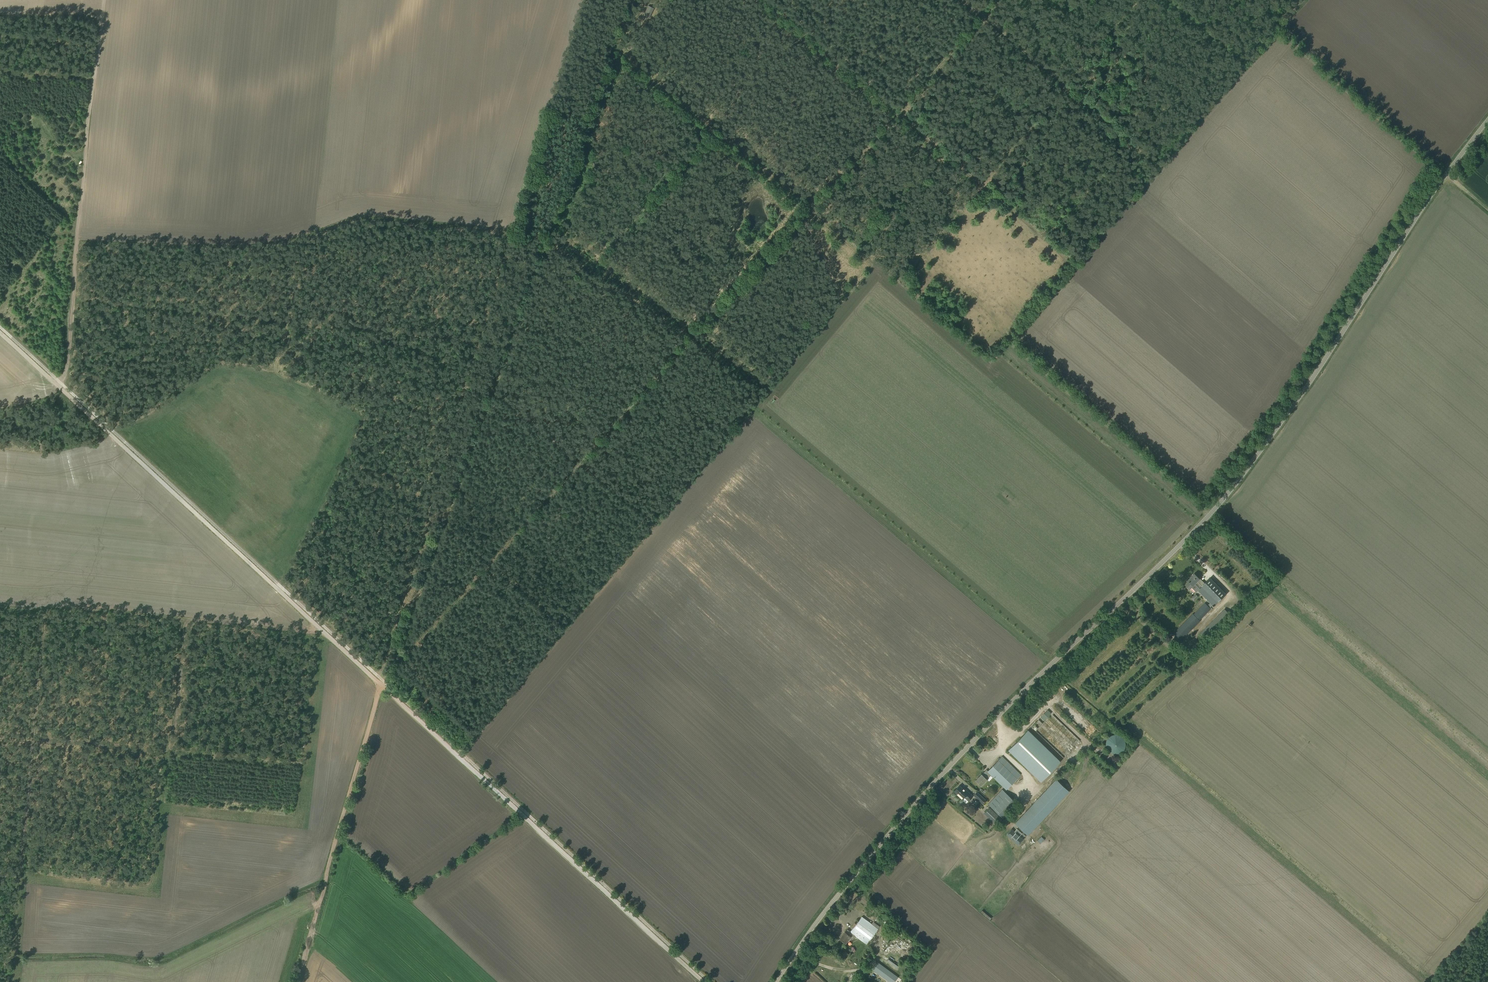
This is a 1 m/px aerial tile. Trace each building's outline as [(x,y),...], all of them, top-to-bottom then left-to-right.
[(1188,580),(1189,581),(1186,584),(1190,589),(1192,587),(1196,592),(1198,590),(1209,601),(1209,602),(1210,603),(1208,604),(1211,607),(1213,605),(1214,606),(1227,594),(1214,581),(1210,578),(1205,583),(1200,578),(1195,573),(1188,580)] [(1174,633),(1181,640),(1201,620),(1200,620),(1211,608),(1205,602),(1194,614),(1193,613),(1174,633)] [(1041,717),(1044,720),(1051,713),(1047,710),(1041,717)] [(1068,752),(1080,741),(1052,714),(1043,723),(1045,725),(1043,728),(1068,752)] [(1031,727),(1035,730),(1041,722),(1037,719),(1031,727)] [(1060,761),(1028,730),(1008,750),(1040,781),(1060,761)] [(1106,744),(1106,745),(1106,746),(1106,747),(1107,747),(1107,748),(1107,749),(1108,750),(1109,751),(1109,752),(1110,752),(1111,752),(1112,753),(1113,753),(1114,754),(1115,754),(1116,754),(1117,754),(1118,753),(1119,753),(1120,753),(1121,752),(1122,752),(1123,751),(1123,750),(1124,750),(1124,749),(1125,748),(1125,747),(1125,746),(1125,745),(1125,744),(1125,743),(1125,742),(1125,741),(1125,740),(1124,739),(1124,738),(1123,738),(1123,737),(1122,737),(1121,736),(1120,735),(1119,735),(1118,735),(1117,734),(1116,734),(1115,734),(1114,734),(1113,735),(1112,735),(1111,736),(1110,736),(1109,737),(1108,738),(1107,739),(1107,740),(1107,741),(1106,742),(1106,743),(1106,744)] [(987,779),(991,775),(1006,789),(1020,774),(1006,760),(1002,756),(988,771),(986,769),(982,774),(976,780),(979,784),(981,786),(987,779)] [(1015,823),(1028,835),(1069,791),(1056,779),(1015,823)] [(953,792),(957,795),(962,799),(964,797),(968,801),(973,796),(967,791),(963,787),(963,788),(959,785),(953,792)] [(988,804),(1003,817),(1017,802),(1002,789),(988,804)] [(974,795),(983,804),(986,800),(977,791),(974,795)] [(984,814),(996,825),(1002,819),(990,808),(984,814)] [(1017,828),(1013,831),(1011,828),(1005,834),(1016,845),(1025,837),(1017,828)] [(855,935),(867,944),(878,929),(862,916),(850,931),(847,929),(845,932),(840,939),(846,943),(850,937),(852,939),(855,935)] [(846,964),(835,958),(833,962),(844,968),(846,964)] [(890,981),(894,981),(898,976),(877,961),(872,968),(890,981)]
